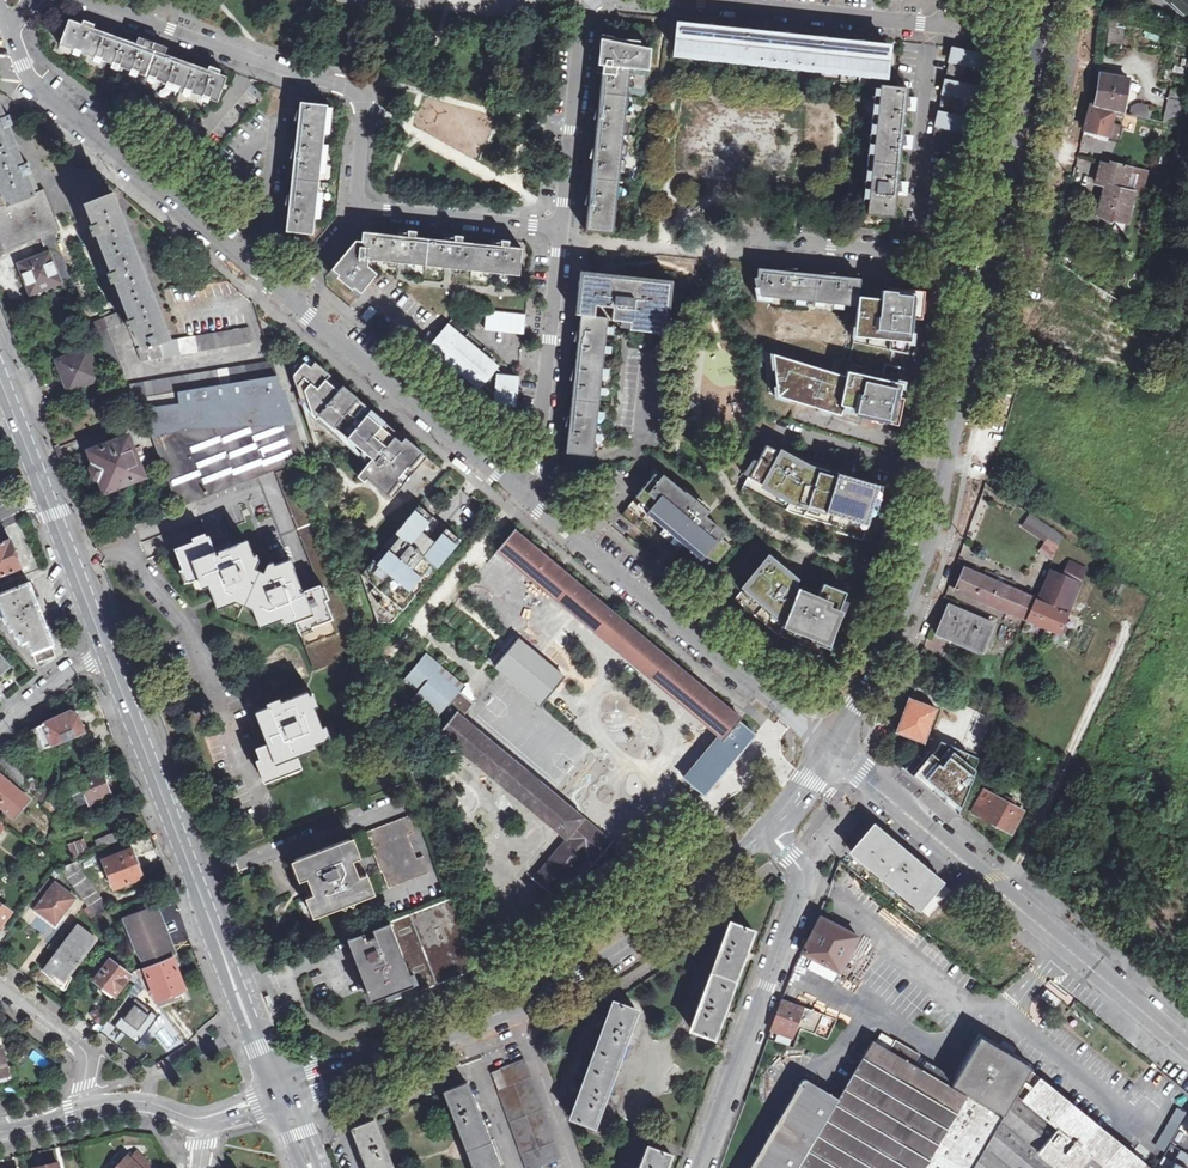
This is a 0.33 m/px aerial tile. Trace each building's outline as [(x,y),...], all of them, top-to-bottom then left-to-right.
[(69,19),(60,45),(218,102),(227,76),(210,70),(210,67),(200,64),(198,66),(174,57),(174,54),(164,51),(163,53),(139,45),(138,41),(127,38),(126,40),(102,31),(103,28),(92,25),(91,27),(69,19)] [(700,27),(679,25),(676,51),(886,73),(889,46),(863,44),(863,39),(857,39),(853,38),(852,43),(826,40),(825,35),(819,35),(815,35),(814,39),(788,36),(787,31),(782,31),(778,30),(776,35),(750,32),(750,27),(744,27),(740,27),(738,31),(712,28),(712,23),(705,23),(702,22),(700,27)] [(629,68),(648,70),(650,48),(638,46),(638,41),(613,38),(612,41),(600,39),(597,73),(602,73),(599,108),(594,109),(594,113),(592,119),(597,121),(595,147),(590,147),(590,152),(588,157),(593,159),(590,193),(585,194),(585,198),(583,204),(589,206),(586,230),(613,233),(629,68)] [(920,58),(921,43),(902,41),(901,56),(920,58)] [(980,66),(982,54),(950,47),(948,59),(949,60),(945,79),(943,79),(941,91),(942,91),(938,111),(936,111),(934,123),(935,123),(931,143),(948,147),(952,127),(966,130),(969,118),(955,115),(959,95),(973,98),(976,86),(962,83),(966,63),(980,66)] [(917,78),(917,69),(903,69),(903,78),(917,78)] [(1128,74),(1096,69),(1091,102),(1090,105),(1114,110),(1122,111),(1128,74)] [(908,88),(881,85),(868,214),(894,217),(897,191),(903,191),(902,185),(902,181),(898,180),(902,145),(907,145),(907,140),(907,135),(903,133),(906,107),(911,107),(911,101),(911,97),(907,95),(908,88)] [(1171,87),(1163,121),(1182,125),(1187,94),(1187,91),(1171,87)] [(1108,136),(1114,110),(1090,105),(1091,102),(1086,101),(1079,129),(1108,136)] [(289,205),(286,231),(313,234),(327,105),(301,102),(300,110),(295,110),(294,120),(299,121),(296,148),(291,148),(290,158),(295,159),(291,194),(286,194),(285,204),(289,205)] [(1130,105),(1132,118),(1151,115),(1149,102),(1130,105)] [(3,250),(4,250),(40,236),(54,231),(60,229),(44,188),(39,190),(38,188),(38,186),(37,186),(31,168),(28,161),(22,164),(15,145),(21,143),(11,119),(10,114),(4,116),(0,106),(0,242),(3,250)] [(1149,168),(1108,158),(1107,161),(1098,159),(1092,182),(1101,184),(1093,213),(1110,222),(1109,229),(1123,232),(1134,192),(1143,194),(1149,168)] [(129,328),(139,348),(149,345),(168,337),(112,194),(86,204),(94,223),(89,225),(90,230),(100,254),(105,252),(112,271),(107,273),(109,277),(118,302),(124,299),(131,318),(125,320),(129,328)] [(365,253),(516,269),(519,242),(506,241),(499,240),(499,235),(492,235),(489,235),(487,239),(459,236),(453,235),(452,230),(445,230),(442,230),(441,234),(413,231),(406,231),(406,225),(399,226),(396,225),(394,229),(359,226),(358,235),(356,253),(345,243),(327,266),(356,290),(374,268),(365,259),(365,253)] [(54,231),(40,236),(47,254),(48,253),(60,282),(71,277),(54,231)] [(355,240),(345,243),(356,253),(358,235),(355,240)] [(48,253),(47,254),(20,265),(32,293),(60,282),(48,253)] [(757,277),(754,278),(756,287),(759,287),(761,296),(857,306),(850,361),(842,359),(838,373),(765,352),(770,393),(818,407),(817,410),(829,414),(830,411),(850,417),(848,420),(860,424),(864,413),(893,420),(904,368),(887,364),(890,350),(907,354),(920,294),(903,292),(903,286),(897,285),(897,282),(877,280),(877,283),(870,282),(869,288),(859,287),(860,278),(835,275),(835,270),(825,269),(824,274),(797,271),(797,266),(787,265),(787,270),(758,267),(757,277)] [(587,280),(587,272),(579,270),(577,296),(581,296),(582,280),(587,280)] [(567,452),(593,455),(608,318),(594,316),(595,305),(613,307),(612,320),(631,322),(630,329),(667,333),(672,286),(666,286),(667,280),(587,272),(587,280),(582,280),(581,296),(577,296),(576,314),(581,315),(579,330),(575,330),(575,335),(573,340),(578,342),(575,369),(571,369),(571,373),(569,379),(574,380),(571,415),(566,415),(566,419),(564,425),(569,427),(567,452)] [(368,305),(361,316),(369,321),(376,310),(368,305)] [(485,329),(524,333),(525,315),(487,311),(485,329)] [(108,328),(121,323),(117,313),(103,318),(104,321),(90,326),(119,401),(140,398),(178,392),(277,375),(273,361),(126,385),(124,370),(108,328)] [(494,401),(516,404),(519,379),(497,377),(492,373),(497,368),(446,326),(431,345),(481,387),(483,385),(495,394),(494,401)] [(149,345),(139,348),(142,361),(252,343),(249,327),(149,345)] [(99,378),(88,349),(58,361),(69,390),(99,378)] [(322,369),(307,357),(304,361),(298,356),(288,359),(315,445),(320,443),(316,432),(363,471),(362,473),(393,499),(428,457),(366,406),(322,369)] [(178,392),(180,404),(282,391),(277,375),(178,392)] [(180,404),(141,409),(179,507),(304,459),(282,391),(180,404)] [(128,437),(91,452),(96,463),(95,464),(93,468),(97,476),(101,478),(106,489),(142,475),(128,437)] [(798,462),(766,445),(751,474),(745,470),(743,473),(749,477),(741,491),(790,518),(863,540),(879,490),(842,478),(841,481),(837,479),(837,477),(801,466),(801,468),(797,465),(798,462)] [(209,537),(176,550),(188,583),(205,578),(217,609),(236,602),(253,610),(259,628),(292,616),(310,667),(316,665),(318,671),(330,666),(329,664),(333,663),(334,667),(342,664),(341,658),(345,657),(344,654),(360,647),(314,524),(317,523),(296,467),(276,474),(318,586),(299,593),(298,590),(300,589),(290,560),(267,568),(264,573),(254,568),(256,564),(247,542),(219,552),(220,555),(216,557),(209,537)] [(682,496),(655,473),(635,497),(636,497),(622,515),(663,549),(674,536),(698,556),(701,552),(715,563),(731,545),(700,519),(706,513),(699,507),(701,504),(686,491),(682,496)] [(460,539),(419,505),(361,574),(378,622),(392,623),(460,539)] [(1065,534),(1033,512),(1025,525),(1046,539),(1041,549),(1055,559),(1065,539),(1065,534)] [(9,540),(5,530),(0,532),(0,543),(9,540)] [(515,530),(498,551),(724,740),(741,719),(515,530)] [(917,533),(911,531),(907,546),(913,548),(917,533)] [(21,567),(16,553),(10,539),(9,540),(0,543),(0,576),(21,567)] [(764,565),(750,553),(728,579),(742,591),(732,603),(777,641),(796,649),(819,658),(846,593),(823,583),(817,599),(790,589),(794,579),(769,559),(764,565)] [(1091,566),(1072,558),(1066,572),(1053,567),(1041,597),(1075,611),(1091,566)] [(958,591),(1031,621),(1041,597),(968,565),(958,591)] [(37,663),(56,656),(28,584),(27,584),(24,575),(0,585),(0,618),(0,619),(3,618),(6,625),(9,624),(11,629),(13,628),(16,636),(20,635),(23,643),(24,643),(27,649),(31,648),(37,663)] [(1065,636),(1075,611),(1041,597),(1031,621),(1065,636)] [(1001,622),(953,602),(940,635),(988,655),(1001,622)] [(565,677),(518,638),(495,666),(543,705),(565,677)] [(458,690),(463,684),(425,650),(399,680),(439,715),(451,701),(464,713),(472,703),(458,690)] [(8,665),(0,655),(0,672),(8,665)] [(307,695),(260,712),(271,744),(255,750),(267,783),(299,770),(292,751),(295,749),(296,752),(324,741),(307,695)] [(944,708),(915,697),(901,732),(931,743),(944,708)] [(41,750),(85,732),(78,714),(70,710),(44,723),(44,724),(37,727),(39,730),(34,732),(41,750)] [(613,842),(457,712),(441,732),(567,838),(533,879),(554,897),(584,861),(591,867),(613,842)] [(941,742),(915,775),(960,814),(980,760),(941,742)] [(61,794),(52,784),(44,790),(8,756),(8,757),(1,751),(0,752),(0,763),(55,816),(61,794)] [(101,771),(68,784),(77,806),(89,801),(91,806),(102,802),(100,797),(109,794),(101,771)] [(13,816),(28,799),(0,774),(0,805),(13,816)] [(1016,835),(1029,809),(986,786),(973,811),(1016,835)] [(65,812),(56,816),(59,826),(69,823),(65,812)] [(407,817),(365,833),(387,889),(428,874),(422,857),(415,860),(406,837),(413,834),(407,817)] [(908,848),(874,820),(850,848),(919,907),(943,879),(908,848)] [(67,844),(72,857),(88,852),(83,838),(67,844)] [(348,839),(294,860),(299,872),(303,871),(306,879),(313,876),(316,884),(309,886),(315,903),(311,905),(316,916),(339,907),(345,910),(346,905),(370,896),(348,839)] [(141,876),(130,849),(103,859),(114,887),(141,876)] [(76,862),(61,868),(94,916),(110,910),(76,862)] [(56,923),(76,897),(56,883),(37,909),(56,923)] [(410,915),(439,984),(475,970),(452,899),(410,915)] [(10,910),(0,903),(0,924),(10,910)] [(169,947),(152,906),(124,917),(144,967),(172,956),(175,955),(172,946),(169,947)] [(414,984),(396,991),(400,999),(439,984),(410,915),(390,923),(414,984)] [(835,923),(820,916),(803,951),(840,973),(858,936),(839,926),(840,923),(837,921),(835,923)] [(732,922),(692,1029),(714,1037),(754,930),(732,922)] [(365,932),(347,938),(371,1000),(396,991),(414,984),(390,923),(373,929),(376,936),(368,939),(365,932)] [(56,973),(64,980),(96,939),(79,926),(44,971),(52,978),(56,973)] [(172,956),(144,967),(147,973),(157,1001),(185,990),(172,956)] [(131,975),(111,959),(95,979),(105,987),(103,990),(112,997),(114,994),(115,995),(131,975)] [(147,973),(144,967),(133,971),(138,977),(147,973)] [(159,1016),(128,993),(108,1021),(138,1044),(159,1016)] [(272,993),(267,995),(272,1007),(276,1004),(272,993)] [(822,1015),(782,999),(770,1029),(791,1038),(795,1027),(813,1034),(822,1015)] [(613,1001),(571,1117),(593,1125),(635,1009),(613,1001)] [(164,1028),(156,1035),(168,1050),(176,1043),(164,1028)] [(979,1035),(949,1088),(1004,1118),(1030,1073),(1034,1066),(979,1035)] [(1030,1073),(1004,1118),(949,1088),(915,1066),(920,1057),(896,1042),(890,1052),(873,1042),(839,1102),(834,1099),(832,1102),(812,1090),(813,1087),(805,1082),(801,1082),(750,1167),(1146,1167),(1030,1073)] [(0,1050),(0,1076),(9,1074),(3,1049),(0,1050)] [(500,1069),(506,1086),(498,1089),(527,1167),(532,1167),(560,1158),(524,1060),(500,1069)] [(500,1069),(492,1072),(498,1089),(506,1086),(500,1069)] [(444,1091),(474,1167),(500,1167),(467,1082),(444,1091)] [(1166,1151),(1185,1111),(1174,1105),(1155,1146),(1166,1151)] [(352,1127),(367,1167),(394,1167),(374,1118),(352,1127)] [(649,1146),(641,1167),(666,1167),(671,1154),(649,1146)] [(137,1152),(131,1159),(128,1156),(117,1167),(153,1167),(137,1152)] [(1181,1153),(1174,1165),(1164,1159),(1159,1167),(1187,1167),(1187,1158),(1181,1153)]
